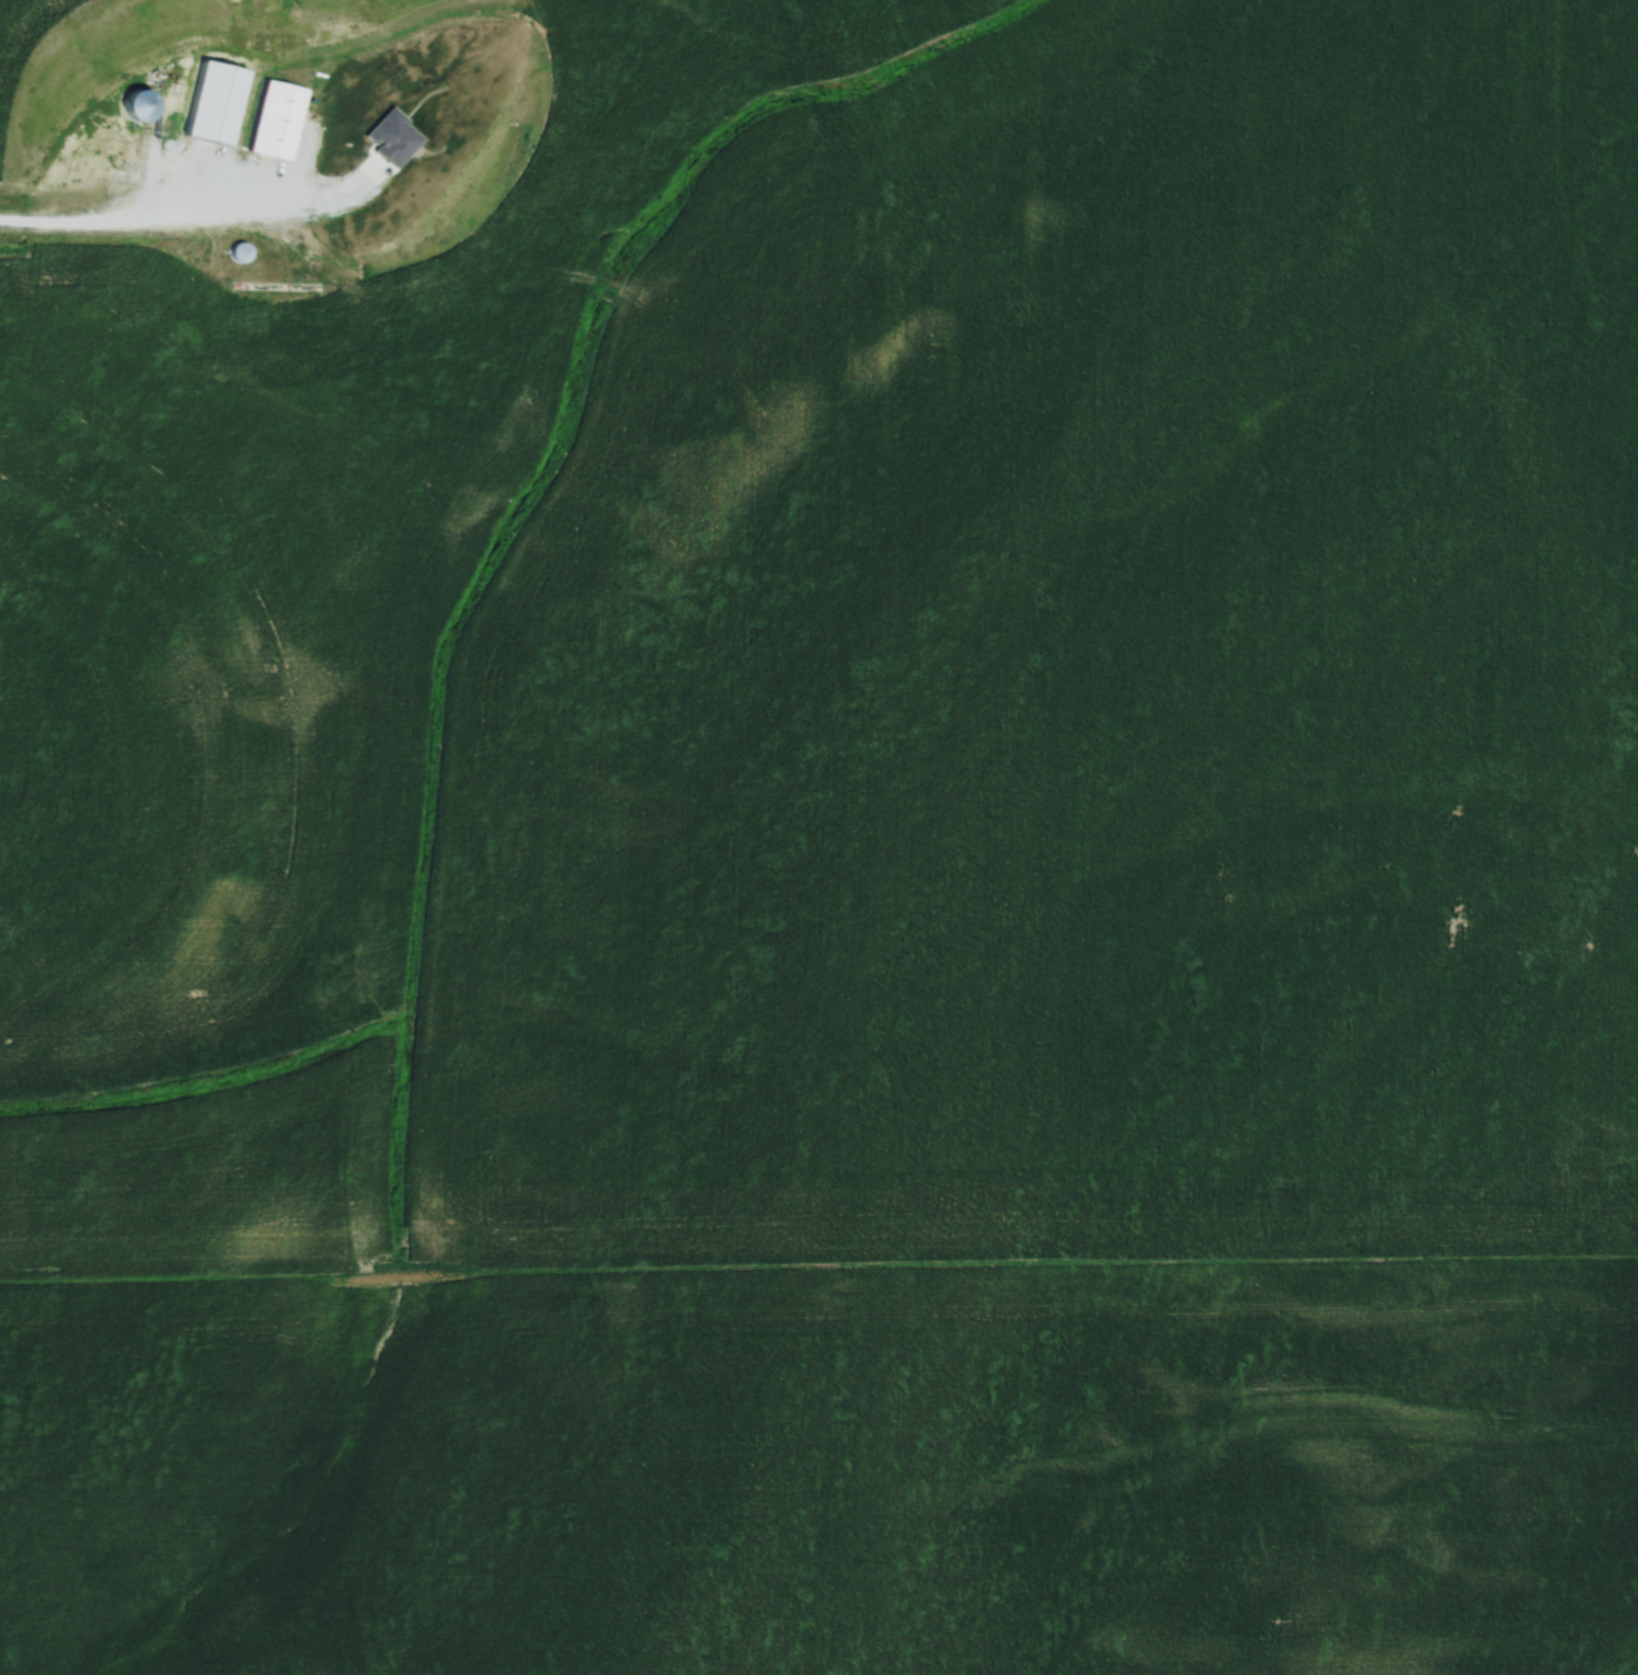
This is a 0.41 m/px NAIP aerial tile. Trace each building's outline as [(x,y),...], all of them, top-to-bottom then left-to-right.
[(289,160),(305,87),(263,78),(248,152),(289,160)] [(231,242),(232,261),(248,260),(247,242),(231,242)]
